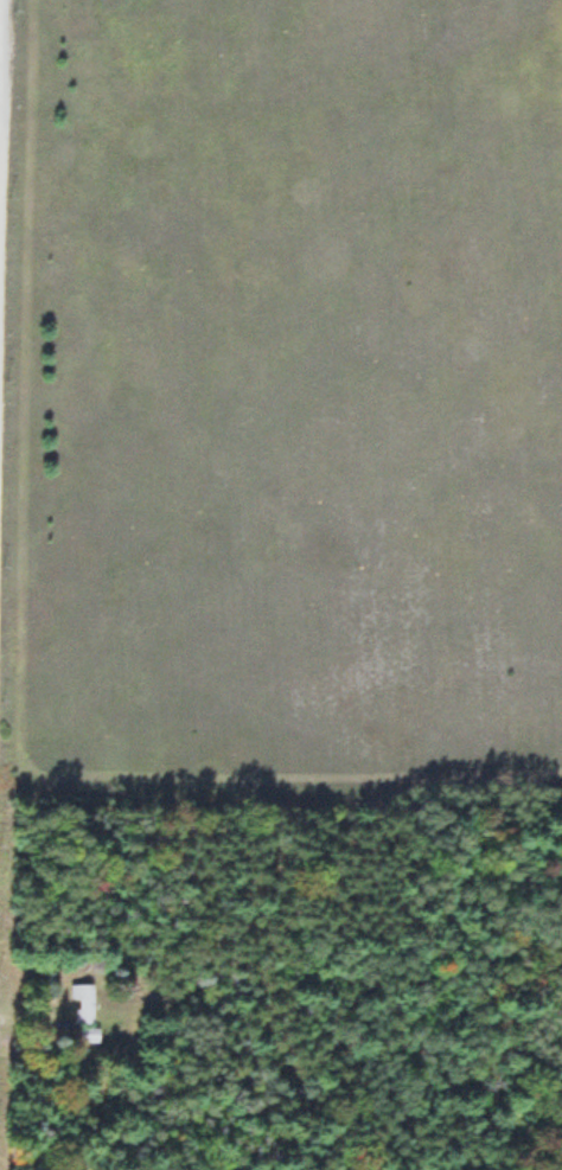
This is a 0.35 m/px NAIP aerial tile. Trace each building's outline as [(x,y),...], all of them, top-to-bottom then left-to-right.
[(69,999),(75,999),(75,1024),(93,1024),(93,984),(69,984),(69,999)]
